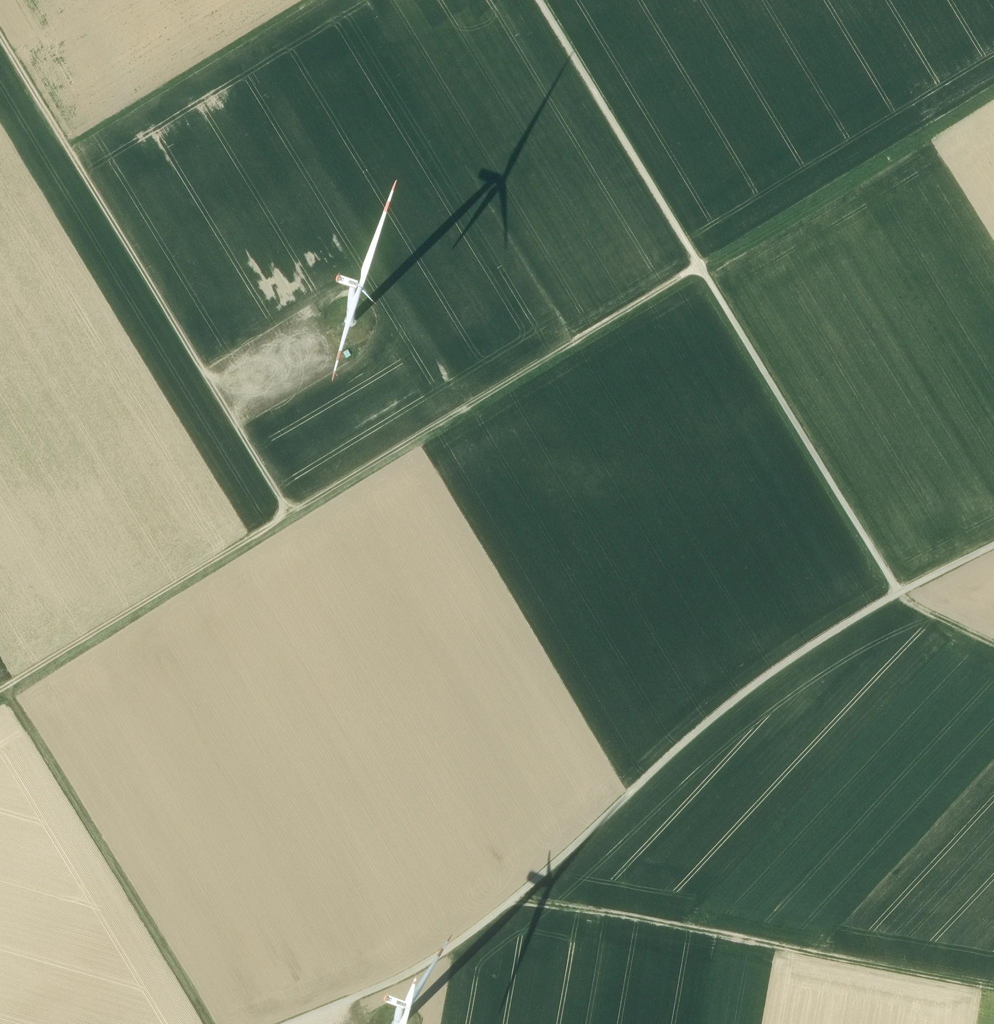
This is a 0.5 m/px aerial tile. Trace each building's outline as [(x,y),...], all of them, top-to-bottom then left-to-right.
[(454,991),(447,993),(454,1010),(460,1008),(454,991)]
